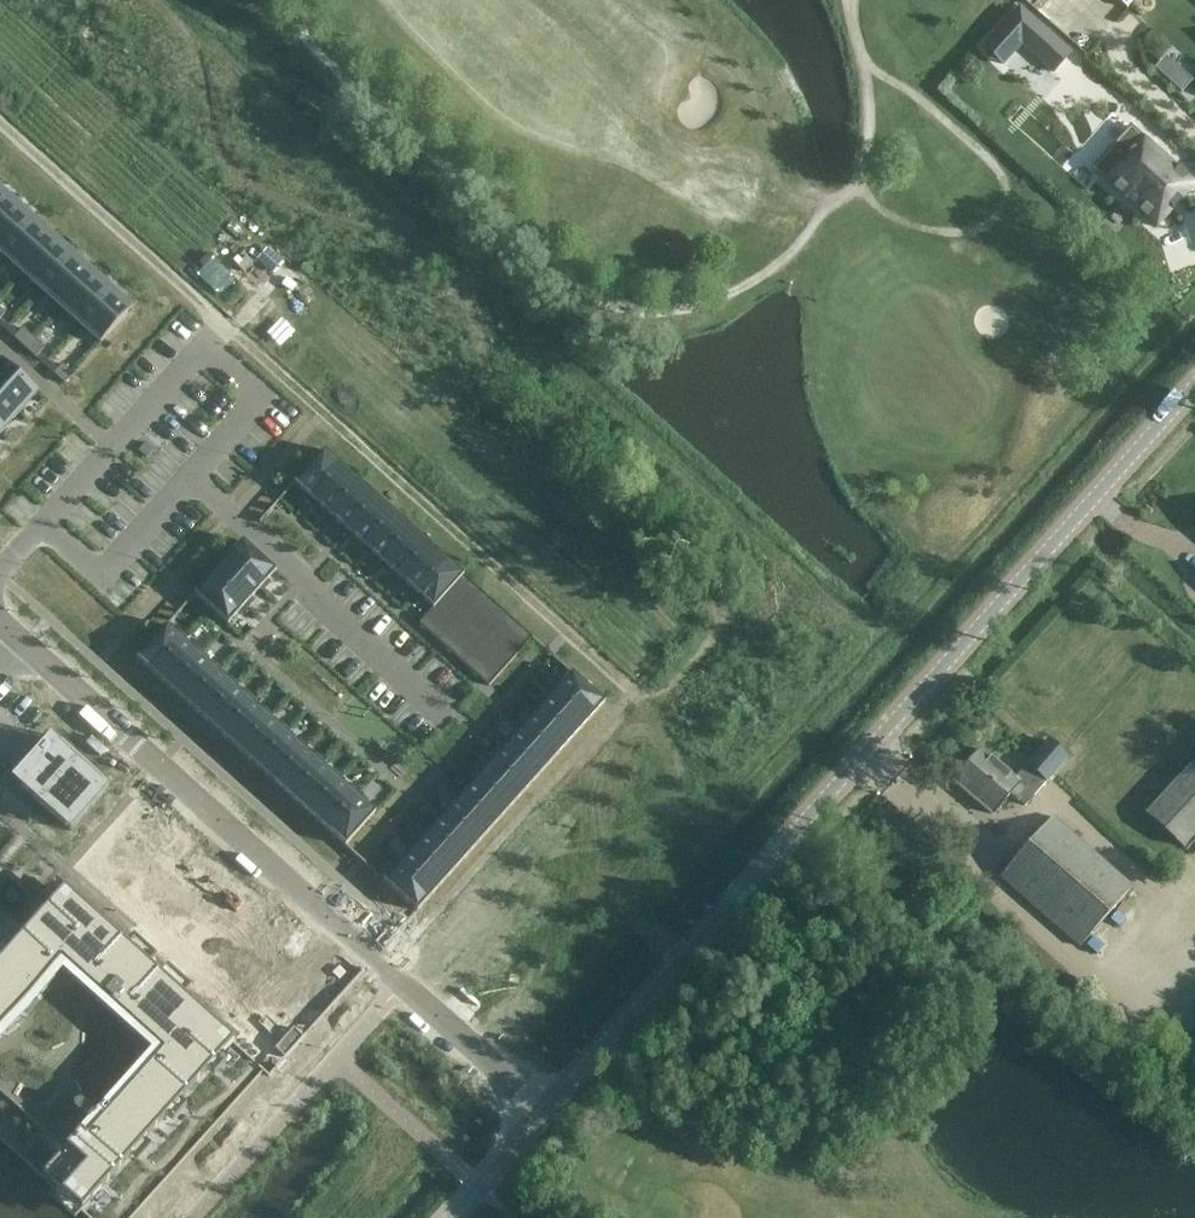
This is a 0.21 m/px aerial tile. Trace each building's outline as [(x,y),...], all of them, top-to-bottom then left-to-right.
[(1019,9),(984,48),(1002,64),(1021,42),(1054,71),(1070,54),(1019,9)] [(1130,126),(1091,169),(1156,227),(1171,211),(1173,212),(1174,211),(1172,210),(1179,202),(1181,203),(1182,203),(1180,201),(1194,184),(1130,126)] [(14,202),(0,190),(0,218),(14,202)] [(0,218),(0,255),(1,256),(34,220),(14,202),(0,218)] [(34,220),(1,256),(21,274),(54,238),(34,220)] [(54,238),(21,274),(41,291),(73,255),(54,238)] [(73,255),(41,291),(60,309),(93,273),(73,255)] [(93,273),(60,309),(80,327),(113,291),(93,273)] [(113,291),(80,327),(100,344),(132,308),(113,291)] [(22,328),(14,338),(24,347),(33,337),(22,328)] [(33,337),(24,347),(35,358),(44,348),(33,337)] [(0,362),(0,395),(20,413),(38,393),(1,360),(0,362)] [(62,364),(53,374),(64,384),(73,374),(62,364)] [(2,432),(20,413),(0,395),(0,431),(2,432)] [(310,499),(341,466),(323,450),(293,484),(310,499)] [(327,515),(358,481),(341,466),(310,499),(327,515)] [(345,531),(376,497),(358,481),(327,515),(345,531)] [(362,546),(393,513),(376,497),(345,531),(362,546)] [(380,562),(410,528),(393,513),(362,546),(380,562)] [(397,578),(428,544),(410,528),(380,562),(397,578)] [(242,541),(226,559),(260,589),(276,571),(242,541)] [(414,593),(445,559),(428,544),(397,578),(414,593)] [(260,589),(226,559),(210,576),(244,607),(260,589)] [(432,609),(462,575),(445,559),(414,593),(432,609)] [(532,638),(462,575),(432,609),(418,623),(488,687),(532,638)] [(244,607),(210,576),(194,594),(227,625),(244,607)] [(153,674),(184,640),(166,625),(136,659),(153,674)] [(170,690),(201,656),(184,640),(153,674),(170,690)] [(188,706),(218,672),(201,656),(170,690),(188,706)] [(205,721),(236,687),(218,672),(188,706),(205,721)] [(604,703),(571,672),(555,690),(589,720),(604,703)] [(222,737),(253,703),(236,687),(205,721),(222,737)] [(589,720),(555,690),(539,707),(573,738),(589,720)] [(240,753),(271,719),(253,703),(222,737),(240,753)] [(573,738),(539,707),(524,724),(557,755),(573,738)] [(257,768),(288,734),(271,719),(240,753),(257,768)] [(557,755),(524,724),(508,742),(542,772),(557,755)] [(275,784),(305,750),(288,734),(257,768),(275,784)] [(992,814),(1010,794),(1024,806),(1066,758),(1047,741),(1015,779),(980,750),(953,781),(992,814)] [(542,772),(508,742),(492,759),(526,790),(542,772)] [(60,744),(21,788),(22,789),(64,826),(64,827),(103,783),(61,745),(60,744)] [(292,800),(323,766),(305,750),(275,784),(292,800)] [(526,790),(492,759),(477,776),(510,807),(526,790)] [(1194,834),(1194,762),(1147,814),(1183,847),(1194,834)] [(309,815),(340,781),(323,766),(292,800),(309,815)] [(510,807),(477,776),(461,794),(495,825),(510,807)] [(327,831),(358,797),(340,781),(309,815),(327,831)] [(495,825),(461,794),(445,811),(479,842),(495,825)] [(344,847),(375,813),(358,797),(327,831),(344,847)] [(479,842),(445,811),(430,829),(463,859),(479,842)] [(1080,946),(1133,887),(1053,817),(1001,876),(1037,909),(1080,946)] [(463,859),(430,829),(414,846),(448,877),(463,859)] [(448,877),(414,846),(398,863),(432,894),(448,877)] [(432,894),(398,863),(382,881),(416,912),(432,894)] [(0,961),(0,1093),(59,1146),(59,1147),(64,1151),(58,1157),(57,1158),(42,1174),(41,1176),(81,1212),(233,1043),(146,964),(127,947),(64,891),(26,932),(11,949),(0,961)] [(283,1050),(286,1053),(291,1048),(289,1045),(283,1050)]
